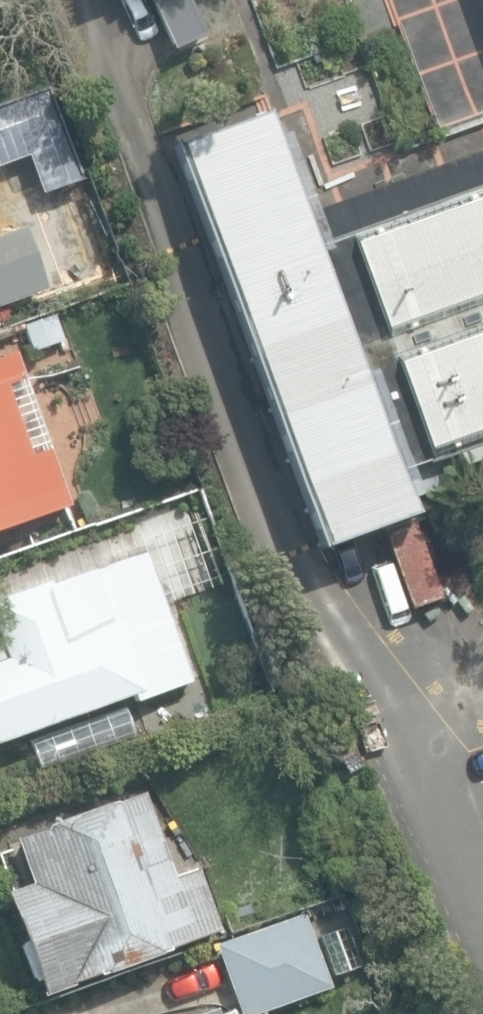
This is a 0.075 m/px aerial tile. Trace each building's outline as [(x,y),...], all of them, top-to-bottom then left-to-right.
[(428,153),(482,134),(482,0),(373,0),(428,153)] [(38,194),(67,183),(36,94),(0,107),(0,166),(24,158),(38,194)] [(303,217),(266,114),(172,147),(314,551),(415,513),(397,471),(429,459),(432,465),(460,455),(464,463),(482,457),(482,150),(303,217)] [(45,291),(21,228),(0,236),(0,308),(45,291)] [(21,327),(30,353),(63,342),(54,316),(21,327)] [(67,509),(12,357),(0,362),(0,533),(67,509)] [(164,521),(133,532),(141,554),(93,571),(93,569),(48,585),(46,580),(0,596),(0,742),(131,695),(134,702),(189,683),(159,597),(188,587),(164,521)] [(1,893),(37,994),(221,928),(199,869),(174,878),(141,786),(12,832),(30,882),(1,893)] [(329,993),(300,913),(212,945),(214,950),(152,972),(167,1013),(270,1013),(329,993)] [(317,932),(330,976),(357,968),(343,924),(317,932)]
